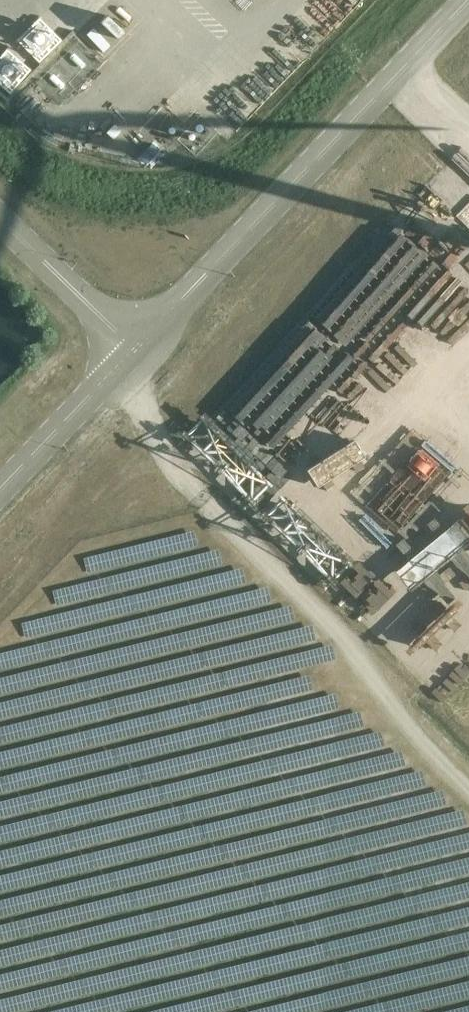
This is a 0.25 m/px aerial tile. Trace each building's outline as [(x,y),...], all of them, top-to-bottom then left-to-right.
[(3,56),(20,56),(21,43),(4,42),(3,56)] [(428,631),(433,615),(415,610),(411,626),(428,631)] [(195,771),(207,754),(194,744),(181,761),(195,771)] [(166,781),(149,796),(162,810),(178,795),(166,781)] [(264,837),(277,823),(254,802),(242,815),(264,837)] [(204,859),(174,890),(194,910),(224,879),(204,859)] [(82,904),(60,929),(110,972),(131,947),(82,904)] [(292,944),(310,928),(294,911),(277,927),(292,944)] [(435,972),(450,964),(442,949),(427,957),(435,972)]
